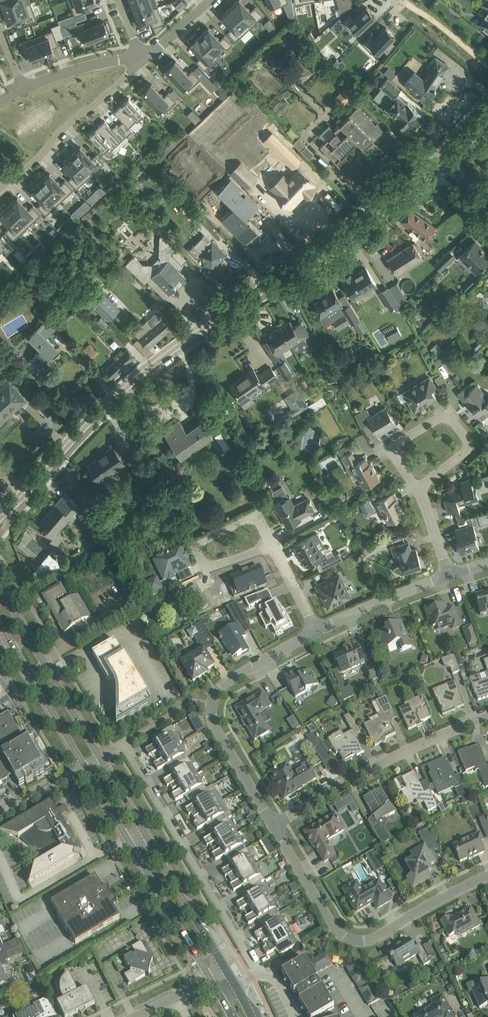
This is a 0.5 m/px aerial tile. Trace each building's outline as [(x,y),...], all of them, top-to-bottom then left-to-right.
[(26,3),(25,0),(0,0),(4,11),(26,4),(26,3)] [(96,0),(69,0),(75,15),(90,10),(88,4),(96,1),(96,0)] [(150,0),(143,0),(131,5),(135,15),(153,8),(153,7),(150,0)] [(230,7),(249,28),(263,15),(255,6),(251,10),(241,0),(238,0),(230,7)] [(271,9),(288,1),(288,0),(267,0),(271,9)] [(30,1),(26,3),(26,4),(4,11),(8,23),(24,18),(26,24),(37,20),(31,2),(30,1)] [(153,8),(135,15),(139,25),(150,21),(151,21),(153,27),(164,22),(158,5),(153,7),(153,8)] [(351,13),(342,21),(355,35),(376,16),(367,6),(355,17),(351,13)] [(230,7),(221,16),(232,28),(228,32),(236,40),(249,28),(230,7)] [(478,23),(485,29),(487,32),(487,11),(478,23)] [(80,30),(85,43),(109,33),(108,31),(110,30),(107,23),(105,23),(104,21),(86,27),(84,21),(73,26),(76,32),(80,30)] [(275,26),(269,30),(273,34),(278,30),(275,26)] [(209,27),(199,36),(217,55),(217,54),(226,47),(227,48),(232,44),(224,35),(220,39),(209,27)] [(370,34),(362,42),(376,56),(395,36),(386,27),(374,38),(370,34)] [(36,36),(45,59),(56,55),(53,47),(59,45),(53,30),(36,36)] [(44,59),(45,59),(36,36),(20,42),(26,57),(31,55),(34,63),(44,59)] [(199,36),(190,45),(201,56),(197,61),(205,69),(219,56),(217,54),(217,55),(199,36)] [(315,56),(319,60),(323,56),(319,52),(315,56)] [(405,83),(412,89),(426,101),(436,89),(433,86),(436,82),(438,83),(449,66),(440,61),(435,57),(431,64),(433,66),(430,69),(424,78),(415,70),(405,83)] [(168,68),(165,70),(186,92),(201,78),(193,70),(188,74),(175,60),(173,62),(172,61),(166,66),(168,68)] [(388,68),(384,73),(388,77),(391,80),(396,74),(388,68)] [(381,86),(372,96),(386,108),(396,117),(395,118),(408,129),(409,128),(412,130),(423,117),(421,115),(422,113),(408,102),(407,103),(396,94),(401,88),(391,80),(388,77),(381,86)] [(335,97),(343,105),(358,90),(349,82),(335,97)] [(164,96),(151,83),(141,92),(162,114),(176,101),(168,92),(164,96)] [(123,121),(119,125),(118,125),(127,135),(132,130),(129,127),(144,113),(129,97),(114,111),(123,121)] [(320,146),(340,166),(346,174),(355,166),(344,154),(356,141),(364,149),(365,149),(366,149),(367,149),(368,149),(369,148),(370,148),(367,145),(373,140),(374,141),(384,131),(377,124),(376,125),(357,107),(336,128),(337,130),(320,146)] [(118,125),(119,125),(117,123),(112,128),(105,120),(90,134),(104,150),(109,146),(112,149),(127,135),(118,125)] [(184,144),(193,153),(208,139),(198,130),(184,144)] [(300,159),(273,133),(268,138),(271,141),(269,143),(284,158),(287,155),(295,163),(300,159)] [(302,151),(307,145),(299,137),(293,143),(302,151)] [(80,146),(71,155),(90,175),(104,162),(93,150),(88,154),(80,146)] [(90,175),(71,155),(62,163),(73,175),(69,179),(77,188),(90,175)] [(137,165),(137,173),(149,162),(145,158),(137,165)] [(178,163),(169,172),(195,198),(204,190),(178,163)] [(244,165),(234,174),(249,190),(259,180),(244,165)] [(40,181),(59,202),(73,189),(65,180),(61,184),(50,172),(40,181)] [(286,184),(277,193),(291,208),(304,195),(306,197),(314,189),(312,187),(312,186),(298,172),(291,179),(290,178),(284,183),(286,184)] [(116,173),(112,177),(116,181),(120,177),(116,173)] [(46,214),(59,202),(40,181),(31,190),(42,201),(38,206),(46,214)] [(233,185),(225,194),(233,201),(232,202),(236,206),(237,205),(241,209),(235,215),(234,214),(226,222),(247,243),(259,231),(247,220),(251,215),(252,216),(257,211),(239,194),(242,191),(234,184),(233,183),(232,184),(233,185)] [(100,186),(87,198),(92,204),(94,203),(106,192),(100,186)] [(17,197),(8,206),(27,226),(41,214),(33,205),(28,209),(17,197)] [(84,202),(78,207),(83,213),(89,207),(84,202)] [(8,206),(0,213),(0,215),(10,226),(5,230),(14,239),(27,226),(8,206)] [(416,241),(419,236),(426,241),(430,235),(436,227),(410,209),(401,222),(406,225),(412,229),(409,234),(413,237),(412,239),(416,241)] [(206,234),(210,239),(219,230),(212,223),(206,218),(202,213),(197,218),(201,223),(198,226),(199,228),(206,234)] [(71,214),(57,228),(61,233),(76,219),(71,214)] [(155,220),(151,224),(162,234),(163,236),(168,231),(169,229),(159,219),(155,219),(155,220)] [(4,249),(7,253),(13,247),(2,236),(0,238),(0,253),(4,249)] [(200,258),(205,263),(205,265),(218,266),(218,263),(226,254),(223,251),(212,240),(205,247),(203,249),(200,249),(200,258)] [(471,265),(469,266),(475,273),(483,266),(482,266),(487,261),(487,257),(480,249),(481,248),(475,241),(459,256),(464,261),(466,259),(471,265)] [(160,286),(161,286),(168,293),(169,293),(170,293),(171,293),(176,288),(176,287),(176,286),(176,285),(174,283),(179,278),(184,283),(187,280),(187,279),(187,278),(187,277),(183,273),(182,275),(179,271),(182,267),(183,267),(183,266),(183,265),(183,264),(182,264),(186,260),(175,249),(168,242),(163,248),(167,251),(162,264),(155,271),(152,272),(150,270),(147,273),(151,277),(160,286)] [(423,258),(418,251),(413,243),(387,259),(396,275),(423,258)] [(435,264),(440,270),(455,256),(449,250),(435,264)] [(126,264),(139,277),(147,269),(142,264),(134,256),(126,264)] [(350,275),(343,279),(345,281),(344,282),(349,290),(354,299),(377,285),(366,268),(352,277),(350,275)] [(400,307),(407,300),(397,282),(388,288),(398,304),(399,304),(400,307)] [(388,287),(380,292),(391,309),(398,304),(388,288),(388,287)] [(314,303),(317,307),(315,309),(319,315),(334,306),(335,308),(342,304),(333,288),(326,293),(327,295),(314,303)] [(101,289),(90,301),(109,320),(120,308),(101,289)] [(361,319),(350,303),(342,308),(352,325),(356,322),(363,334),(367,331),(361,319)] [(165,316),(159,310),(146,321),(152,328),(140,338),(142,340),(148,347),(173,326),(167,318),(165,316)] [(48,318),(29,337),(41,348),(30,360),(37,367),(44,374),(55,363),(49,357),(58,348),(46,336),(56,327),(48,318)] [(290,320),(280,327),(284,334),(291,345),(296,352),(303,348),(298,341),(304,337),(309,334),(307,329),(301,321),(294,326),(290,320)] [(109,324),(105,328),(106,330),(106,331),(110,335),(122,346),(128,340),(116,329),(110,323),(109,324)] [(394,333),(388,336),(391,341),(402,336),(397,326),(391,329),(394,333)] [(266,332),(264,334),(269,342),(269,343),(276,355),(291,345),(284,334),(280,327),(267,334),(266,332)] [(92,345),(90,343),(83,349),(86,352),(92,345)] [(431,349),(436,354),(443,348),(438,343),(431,349)] [(122,349),(114,357),(116,359),(104,370),(112,379),(136,357),(127,348),(124,352),(122,349)] [(287,379),(293,375),(285,361),(278,365),(287,379)] [(253,368),(246,373),(247,374),(230,385),(240,399),(263,384),(264,386),(278,377),(270,366),(258,375),(253,368)] [(444,382),(440,375),(435,378),(439,385),(444,382)] [(409,389),(411,393),(411,396),(407,398),(415,411),(425,405),(424,403),(428,400),(430,402),(436,398),(431,390),(435,387),(429,377),(409,389)] [(0,423),(19,404),(25,398),(17,390),(8,381),(0,390),(0,422),(0,423)] [(484,423),(480,417),(486,411),(487,414),(487,398),(477,383),(472,387),(469,384),(465,387),(457,393),(463,401),(469,402),(474,408),(473,409),(484,423)] [(298,387),(284,396),(292,409),(286,412),(289,417),(308,405),(305,400),(298,387)] [(313,411),(328,403),(324,395),(309,404),(313,411)] [(439,398),(433,401),(437,410),(443,406),(439,398)] [(370,420),(378,434),(396,424),(390,415),(385,406),(370,414),(366,407),(360,410),(362,414),(367,422),(370,420)] [(187,432),(179,420),(164,431),(169,439),(182,457),(214,435),(210,428),(204,420),(187,432)] [(340,447),(346,443),(343,436),(336,440),(340,447)] [(113,446),(102,454),(103,455),(88,465),(99,480),(100,480),(108,491),(116,486),(108,474),(124,463),(119,454),(113,446)] [(352,451),(341,456),(347,468),(352,466),(355,471),(358,477),(363,488),(370,484),(372,485),(373,482),(380,479),(379,477),(380,474),(376,473),(371,463),(369,464),(366,458),(358,462),(352,451)] [(146,479),(154,473),(143,459),(136,464),(146,479)] [(444,491),(447,499),(444,500),(448,512),(457,509),(460,508),(459,505),(479,499),(476,490),(474,491),(470,479),(460,482),(462,488),(458,489),(457,487),(444,491)] [(375,501),(379,508),(380,508),(388,523),(405,514),(397,499),(398,498),(394,492),(375,501)] [(75,501),(73,499),(65,493),(40,522),(46,527),(45,529),(53,536),(50,539),(57,545),(63,537),(57,531),(70,517),(75,521),(84,510),(74,501),(75,501)] [(274,504),(278,513),(280,512),(287,527),(296,522),(301,519),(301,518),(315,510),(308,498),(294,505),(290,496),(283,500),(274,504)] [(325,498),(317,502),(320,508),(324,506),(328,515),(340,509),(335,500),(328,503),(325,498)] [(360,503),(366,516),(375,511),(369,498),(360,503)] [(460,554),(471,551),(472,552),(479,550),(480,550),(474,534),(476,533),(473,524),(455,529),(458,539),(461,538),(462,542),(457,543),(460,554)] [(390,536),(392,542),(403,538),(401,532),(390,536)] [(311,534),(294,544),(298,553),(299,552),(301,555),(300,556),(301,556),(306,565),(310,563),(313,561),(314,562),(324,557),(320,549),(324,547),(317,533),(312,535),(311,534)] [(409,541),(392,547),(396,560),(400,559),(402,564),(397,566),(396,566),(395,567),(395,568),(394,569),(393,570),(393,569),(392,570),(401,574),(402,574),(405,573),(422,567),(419,559),(420,559),(416,548),(411,549),(409,541)] [(164,556),(163,554),(157,557),(158,559),(157,560),(163,572),(160,573),(164,581),(168,579),(169,581),(175,578),(174,576),(191,567),(187,560),(184,561),(182,557),(185,556),(181,548),(164,556)] [(339,552),(316,563),(320,571),(343,559),(339,552)] [(52,559),(55,567),(61,568),(57,557),(52,559)] [(46,570),(43,564),(34,568),(36,574),(46,570)] [(259,567),(227,580),(234,598),(266,585),(259,567)] [(346,597),(344,593),(342,590),(347,588),(344,581),(342,581),(338,574),(326,580),(318,585),(329,606),(346,597)] [(157,578),(143,585),(150,598),(163,591),(157,578)] [(93,590),(79,598),(69,580),(51,590),(43,595),(54,615),(56,613),(60,621),(62,619),(64,623),(63,623),(72,640),(83,634),(83,633),(93,627),(94,628),(104,622),(95,606),(101,603),(93,590)] [(196,586),(184,593),(196,614),(208,606),(196,586)] [(487,593),(487,591),(475,595),(480,616),(487,614),(487,592),(487,593)] [(257,595),(245,600),(249,609),(260,603),(261,603),(257,595)] [(276,599),(259,608),(265,619),(267,617),(276,635),(282,632),(281,630),(292,625),(286,614),(284,615),(276,599)] [(220,637),(219,638),(221,641),(222,640),(227,649),(229,647),(235,657),(248,650),(248,651),(249,651),(242,639),(246,637),(244,634),(251,630),(237,603),(227,607),(237,625),(219,635),(220,637)] [(447,610),(445,605),(426,612),(429,622),(431,621),(433,628),(442,624),(444,629),(452,626),(453,630),(460,627),(457,617),(453,608),(447,610)] [(401,621),(385,628),(386,631),(378,634),(382,643),(385,650),(397,645),(400,646),(402,652),(412,647),(401,621)] [(195,637),(199,644),(210,637),(201,623),(194,627),(199,634),(195,637)] [(475,635),(466,639),(468,646),(469,646),(477,643),(478,643),(475,635)] [(117,725),(152,704),(139,682),(140,681),(140,680),(139,679),(139,678),(138,676),(137,674),(136,673),(134,672),(115,641),(92,654),(108,681),(116,680),(117,683),(118,686),(120,692),(116,694),(117,725)] [(344,646),(343,650),(344,651),(334,656),(339,669),(341,673),(342,674),(365,663),(361,655),(356,645),(352,648),(351,646),(348,645),(344,646)] [(213,666),(208,658),(204,650),(182,663),(193,682),(207,674),(206,671),(213,666)] [(452,675),(453,675),(460,672),(454,655),(441,660),(444,666),(452,675)] [(482,681),(480,675),(470,679),(471,685),(475,694),(476,694),(478,701),(487,697),(487,659),(484,660),(487,672),(485,673),(487,680),(482,681)] [(384,676),(378,663),(365,668),(372,682),(381,678),(381,679),(381,680),(380,681),(379,682),(379,684),(380,686),(387,682),(384,676)] [(339,669),(332,672),(339,687),(337,688),(339,692),(344,703),(356,697),(351,686),(344,689),(338,674),(341,673),(339,669)] [(301,671),(300,670),(285,678),(296,698),(312,689),(313,690),(314,690),(315,691),(316,690),(317,690),(318,689),(318,688),(318,686),(310,671),(303,675),(301,671)] [(455,682),(432,691),(436,700),(436,699),(439,706),(443,715),(455,710),(455,709),(464,706),(460,697),(458,691),(459,691),(455,682)] [(379,698),(384,696),(381,688),(375,691),(379,698)] [(8,701),(3,691),(0,690),(0,705),(8,701)] [(271,706),(263,692),(235,708),(255,741),(269,732),(259,714),(271,706)] [(414,705),(407,708),(405,706),(399,709),(408,730),(417,726),(416,725),(431,718),(427,709),(421,696),(412,701),(414,705)] [(380,720),(374,724),(371,722),(364,725),(370,738),(375,747),(382,743),(385,744),(386,739),(396,734),(391,726),(390,723),(385,713),(392,709),(386,697),(375,702),(381,714),(378,716),(380,720)] [(12,775),(19,786),(46,771),(45,770),(45,771),(40,762),(44,760),(37,748),(36,749),(33,750),(24,734),(23,735),(21,736),(17,730),(20,728),(16,720),(15,721),(13,722),(9,716),(12,714),(11,713),(0,719),(0,746),(5,755),(2,756),(2,757),(0,759),(0,785),(1,784),(3,786),(3,787),(11,782),(8,777),(12,775)] [(195,713),(188,717),(191,722),(198,718),(195,713)] [(350,714),(344,717),(350,728),(356,724),(350,714)] [(316,732),(312,725),(307,728),(308,728),(311,734),(316,732)] [(146,750),(149,756),(158,752),(160,756),(179,744),(182,743),(172,727),(152,739),(156,744),(146,750)] [(332,737),(327,739),(333,749),(334,749),(336,754),(339,753),(344,762),(346,761),(346,762),(352,759),(352,758),(353,757),(353,755),(355,754),(356,755),(357,756),(364,752),(359,744),(356,738),(357,737),(356,737),(353,731),(352,731),(343,736),(341,731),(331,737),(332,737)] [(154,764),(158,771),(168,765),(171,770),(188,759),(179,744),(160,756),(162,759),(154,764)] [(479,770),(484,782),(486,788),(487,787),(487,766),(487,767),(479,745),(468,749),(458,752),(465,770),(474,766),(476,772),(479,770)] [(331,757),(324,746),(316,751),(322,762),(331,757)] [(164,781),(167,787),(176,782),(178,786),(197,775),(188,759),(171,770),(174,775),(164,781)] [(442,759),(427,766),(429,771),(430,771),(431,773),(429,774),(433,783),(433,784),(428,787),(430,790),(430,791),(435,789),(436,790),(436,789),(438,794),(452,788),(454,787),(459,785),(456,778),(455,777),(452,769),(448,760),(443,762),(442,759)] [(309,767),(302,771),(300,768),(290,773),(284,765),(270,773),(284,798),(302,788),(301,787),(316,778),(309,767)] [(406,803),(420,796),(428,812),(438,807),(430,790),(425,793),(414,772),(393,782),(394,784),(398,790),(399,793),(401,792),(403,796),(401,797),(403,802),(405,801),(406,803)] [(176,801),(178,800),(186,796),(189,801),(192,799),(206,790),(197,775),(178,786),(180,790),(172,795),(176,801)] [(459,787),(457,788),(461,798),(464,805),(472,801),(465,785),(459,787)] [(185,810),(189,816),(191,815),(194,819),(222,802),(213,786),(206,790),(192,799),(195,804),(185,810)] [(395,813),(382,788),(363,798),(377,823),(395,813)] [(207,824),(210,830),(232,817),(222,802),(194,819),(196,822),(194,824),(197,830),(207,824)] [(51,803),(7,829),(0,833),(19,838),(23,836),(24,838),(27,842),(31,845),(35,847),(40,849),(44,849),(46,849),(46,859),(35,865),(30,885),(74,859),(74,857),(75,853),(82,854),(51,803)] [(305,833),(314,848),(316,847),(325,862),(333,857),(335,856),(326,841),(344,830),(335,815),(305,833)] [(479,819),(483,828),(487,826),(487,821),(486,816),(479,819)] [(212,850),(218,846),(237,834),(228,819),(232,817),(210,830),(213,835),(203,840),(207,847),(209,846),(212,850)] [(382,827),(380,828),(378,824),(372,827),(382,845),(390,841),(382,827)] [(428,828),(418,833),(424,845),(434,840),(428,828)] [(481,843),(484,842),(480,833),(453,846),(460,862),(468,858),(469,860),(485,852),(481,843)] [(212,855),(216,861),(226,855),(229,860),(246,850),(237,834),(218,846),(220,849),(212,855)] [(274,847),(267,851),(270,856),(277,852),(274,847)] [(414,860),(407,864),(413,874),(408,877),(408,879),(414,887),(431,877),(429,874),(427,871),(428,868),(434,864),(428,854),(424,847),(411,855),(414,860)] [(222,871),(225,878),(234,873),(236,877),(255,865),(246,850),(229,860),(231,865),(222,871)] [(375,850),(366,855),(370,864),(372,863),(375,869),(377,872),(385,867),(375,850)] [(230,885),(234,892),(244,886),(246,891),(247,891),(265,881),(255,865),(236,877),(238,880),(230,885)] [(67,932),(68,932),(76,945),(120,919),(112,906),(116,901),(115,900),(113,898),(112,897),(111,896),(110,894),(110,893),(109,891),(109,890),(109,889),(103,890),(95,877),(51,903),(59,916),(58,917),(62,925),(67,932)] [(236,904),(240,910),(249,906),(251,909),(270,898),(261,883),(265,881),(247,891),(246,891),(243,893),(246,898),(236,904)] [(374,902),(378,909),(391,901),(379,881),(362,891),(357,883),(343,890),(356,912),(374,902)] [(245,918),(249,925),(258,919),(261,924),(279,913),(270,898),(251,909),(253,913),(245,918)] [(476,917),(471,908),(442,923),(449,937),(463,930),(463,931),(468,932),(480,926),(476,917)] [(255,935),(258,941),(261,940),(263,944),(292,927),(292,926),(288,928),(279,913),(261,924),(264,929),(255,935)] [(277,950),(280,955),(301,943),(292,927),(263,944),(265,948),(263,949),(267,955),(277,950)] [(19,939),(2,946),(3,947),(6,953),(10,951),(12,950),(22,946),(19,939)] [(409,940),(388,953),(391,957),(391,958),(391,960),(393,960),(397,967),(398,969),(400,969),(401,969),(403,968),(404,968),(405,967),(405,965),(404,963),(418,955),(414,948),(409,940)] [(132,948),(136,954),(124,960),(131,972),(124,975),(130,985),(145,976),(149,977),(153,959),(150,958),(141,942),(140,942),(141,943),(132,948)] [(0,956),(0,976),(14,970),(7,964),(5,962),(9,960),(6,953),(0,956)] [(322,988),(319,989),(314,981),(317,980),(315,975),(332,965),(326,954),(308,964),(305,959),(282,973),(286,979),(292,981),(290,987),(294,993),(297,992),(302,1000),(299,1001),(303,1008),(309,1009),(307,1016),(308,1016),(339,1016),(322,988)] [(426,955),(420,958),(424,965),(430,962),(426,955)] [(357,962),(347,968),(352,977),(369,1006),(380,1000),(357,962)] [(2,988),(5,994),(14,990),(17,989),(13,978),(14,970),(0,976),(0,989),(2,988)] [(61,996),(63,1000),(57,1003),(64,1016),(70,1016),(79,1012),(82,1015),(86,1011),(85,1009),(95,1004),(87,988),(78,993),(69,974),(67,975),(66,976),(65,977),(64,979),(63,980),(62,981),(61,982),(61,984),(60,986),(60,988),(60,990),(60,992),(61,994),(61,996)] [(480,984),(482,989),(473,992),(480,1009),(487,1005),(487,981),(480,984)] [(429,1010),(415,1016),(454,1016),(451,1012),(443,995),(430,1001),(433,1008),(429,1010)] [(25,1015),(26,1016),(39,1016),(46,1014),(42,1005),(40,1001),(33,1004),(36,1010),(25,1015)]
